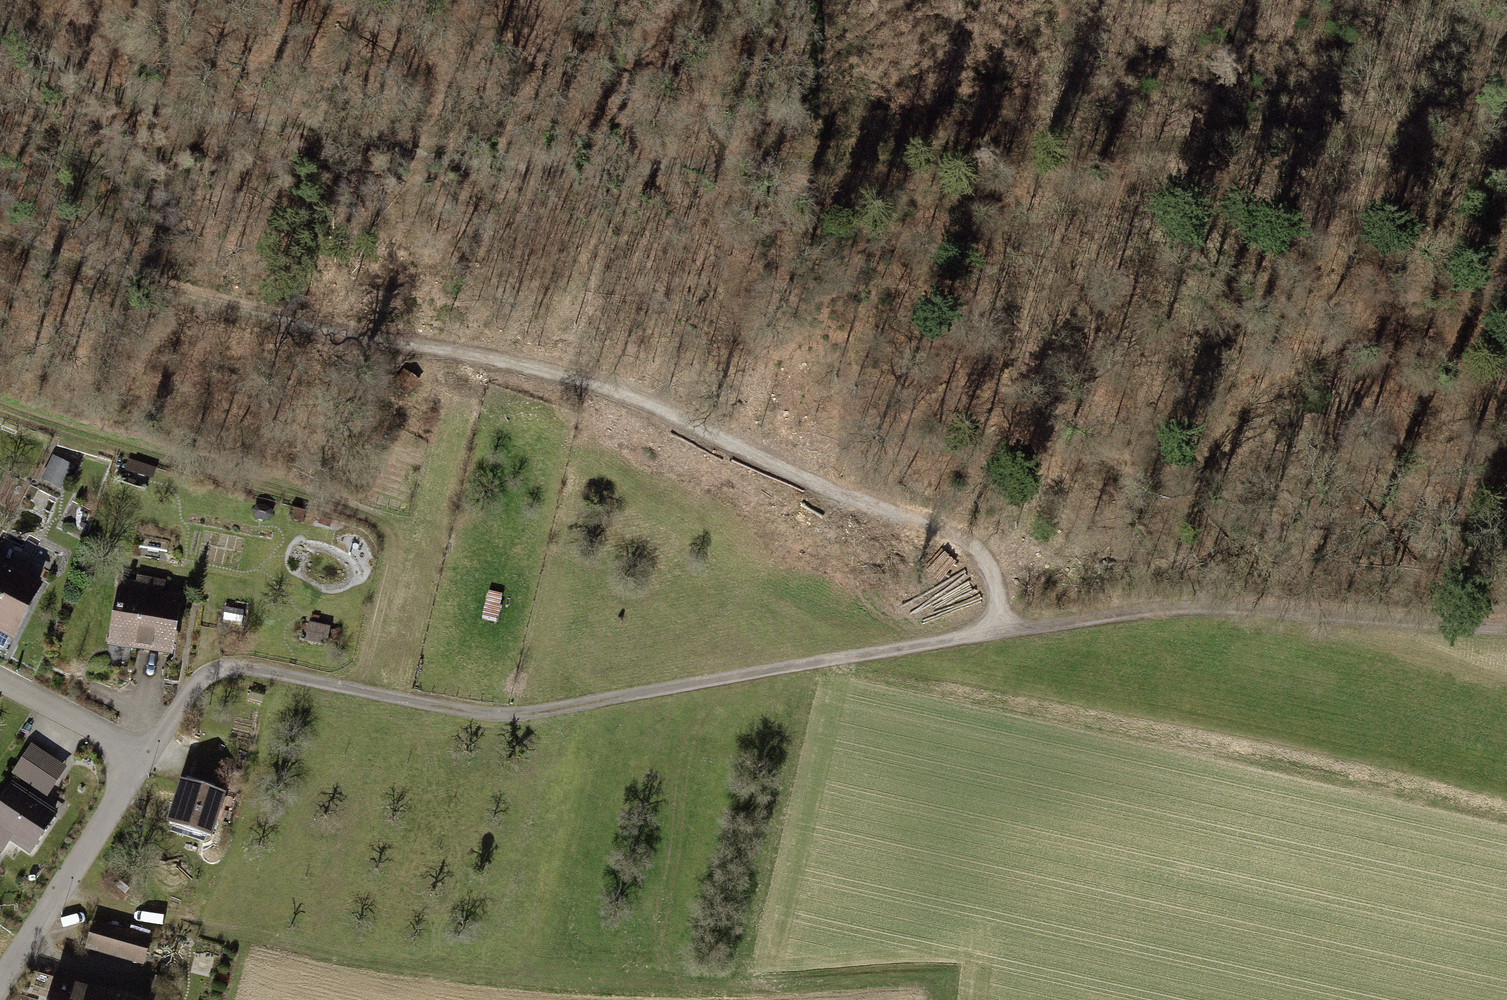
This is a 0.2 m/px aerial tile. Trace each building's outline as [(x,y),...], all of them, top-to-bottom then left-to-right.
[(416,381),(405,373),(396,386),(407,394),(416,381)] [(70,466),(54,458),(43,480),(59,487),(70,466)] [(264,505),(257,506),(254,509),(254,515),(258,519),(262,520),(268,519),(271,516),(271,510),(266,506),(264,505)] [(38,585),(0,565),(0,636),(10,641),(38,585)] [(178,591),(112,581),(102,648),(168,658),(178,591)] [(328,628),(304,623),(300,641),(324,646),(328,628)] [(15,769),(53,792),(71,761),(33,739),(15,769)] [(10,782),(0,798),(0,836),(34,858),(62,815),(10,782)] [(219,796),(174,783),(161,825),(206,839),(219,796)] [(149,936),(89,918),(80,948),(140,966),(149,936)] [(49,973),(41,999),(147,999),(49,973)]
